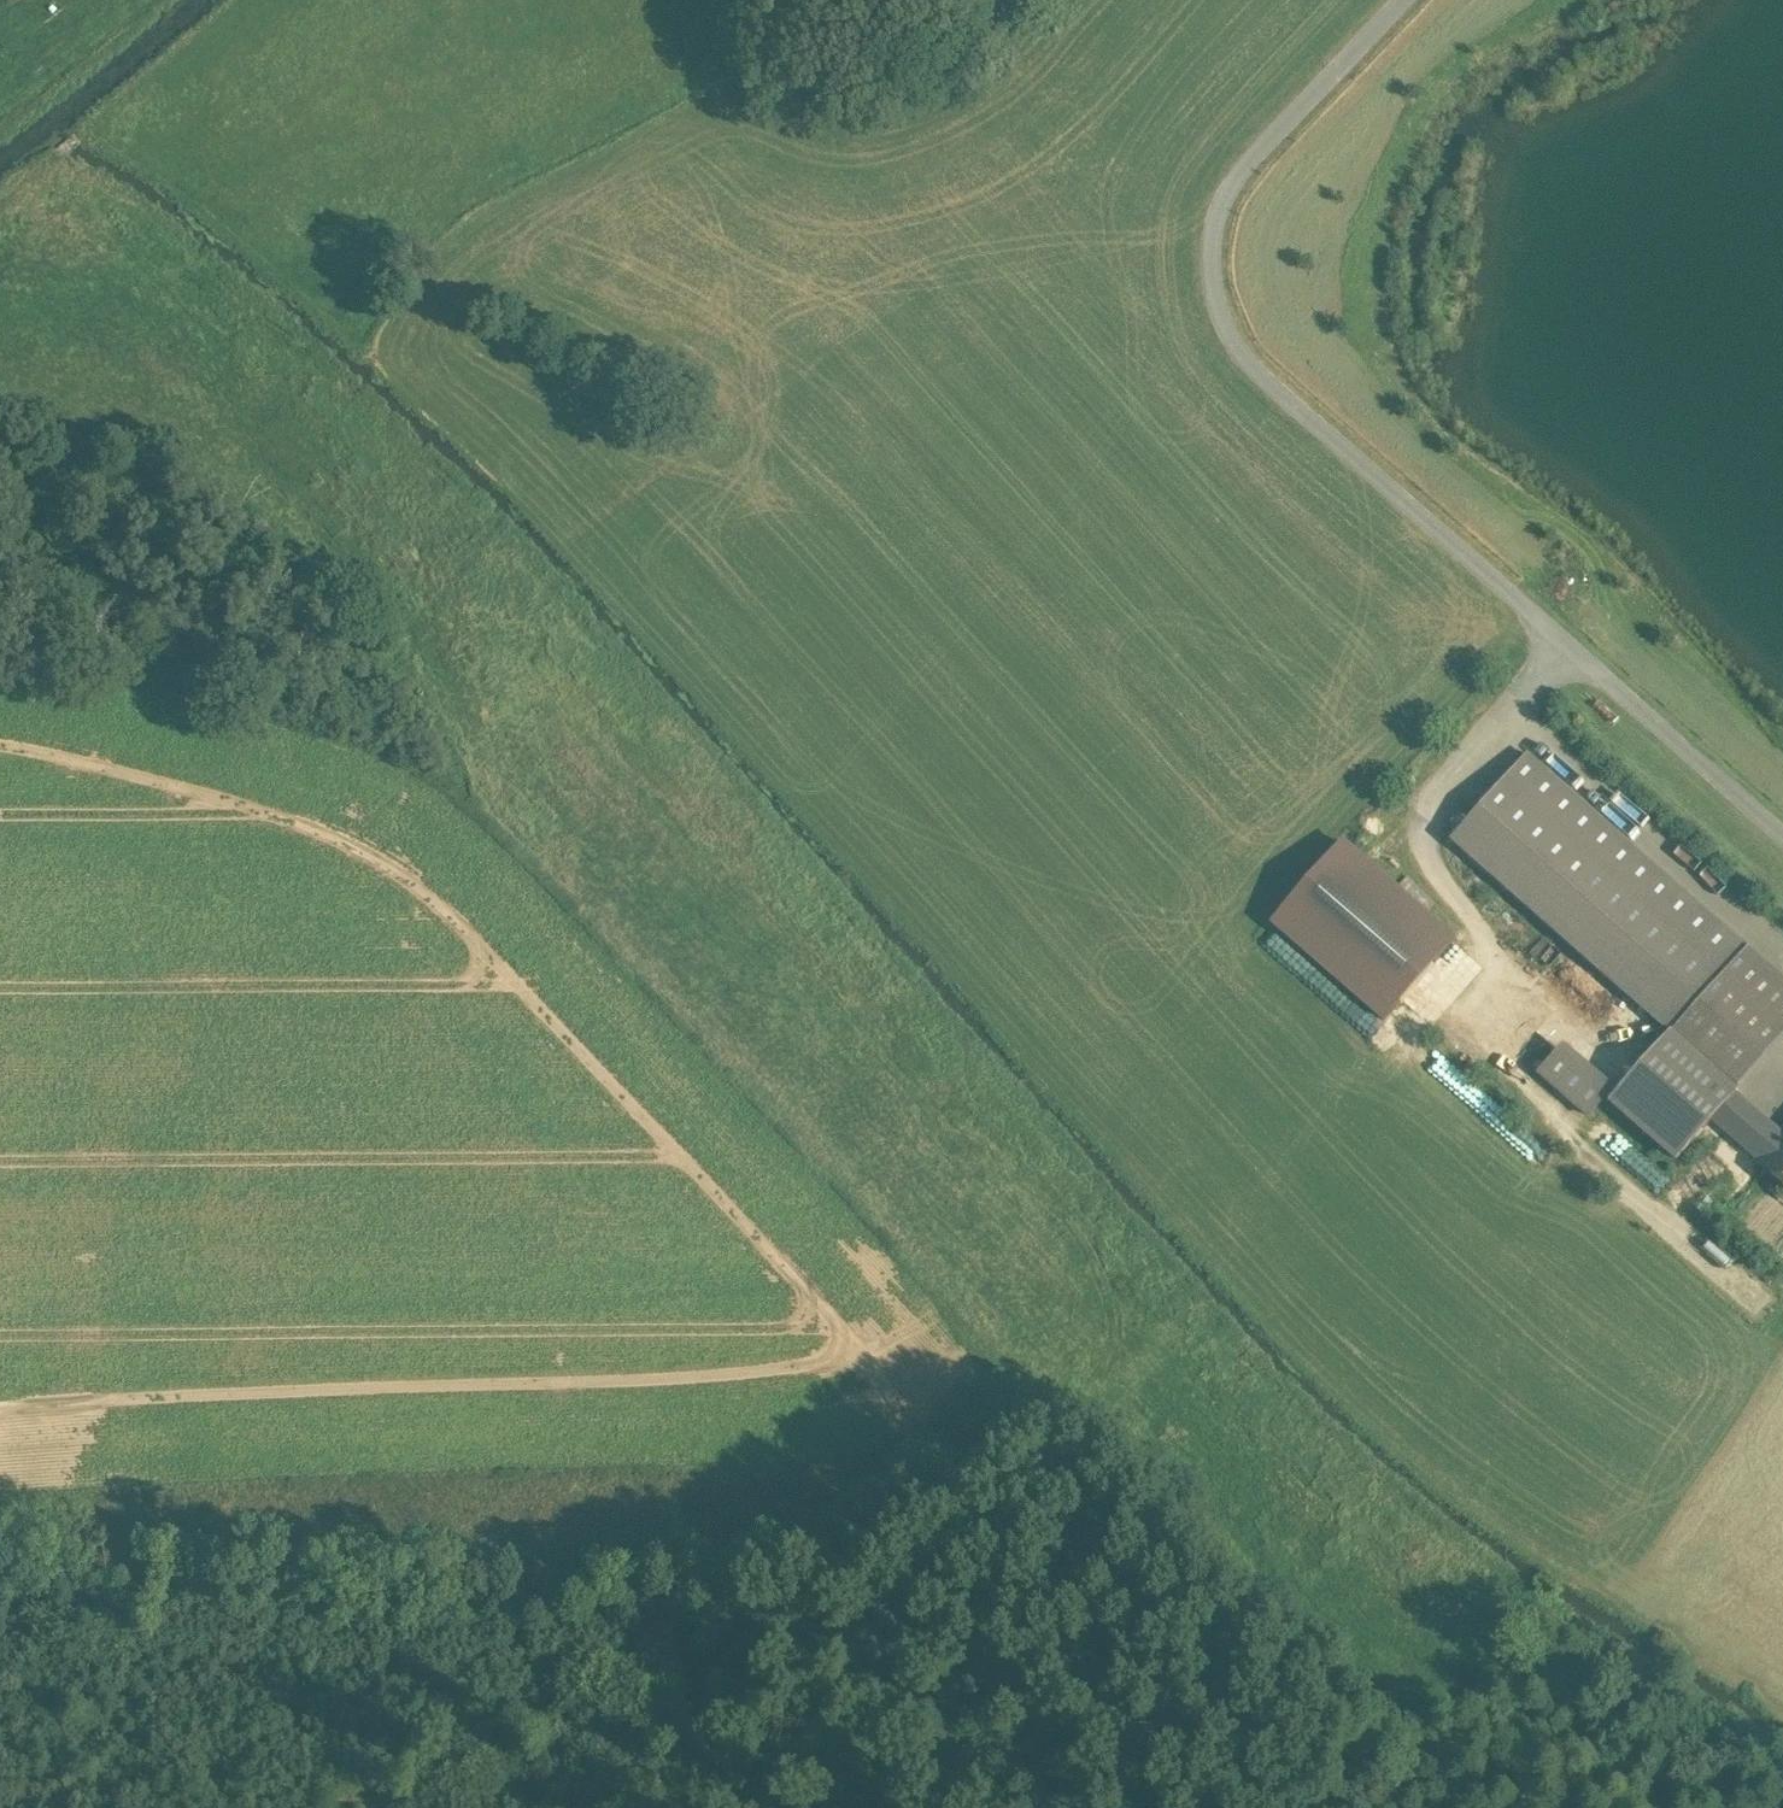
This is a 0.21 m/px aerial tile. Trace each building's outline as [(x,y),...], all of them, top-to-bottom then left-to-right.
[(1749,948),(1528,755),(1452,842),(1673,1035),(1674,1033),(1749,948)] [(1397,1025),(1471,937),(1351,838),(1278,927),(1397,1025)] [(1674,1033),(1732,1083),(1782,1025),(1782,978),(1749,948),(1674,1033)] [(1732,1083),(1674,1033),(1673,1035),(1613,1103),(1678,1159),(1712,1120),(1736,1093),(1739,1090),(1732,1083)] [(1576,1040),(1545,1071),(1593,1119),(1624,1088),(1576,1040)] [(1736,1093),(1712,1120),(1744,1147),(1767,1121),(1736,1093)] [(1767,1121),(1744,1147),(1745,1148),(1745,1149),(1760,1162),(1759,1163),(1782,1184),(1782,1134),(1767,1121)]
